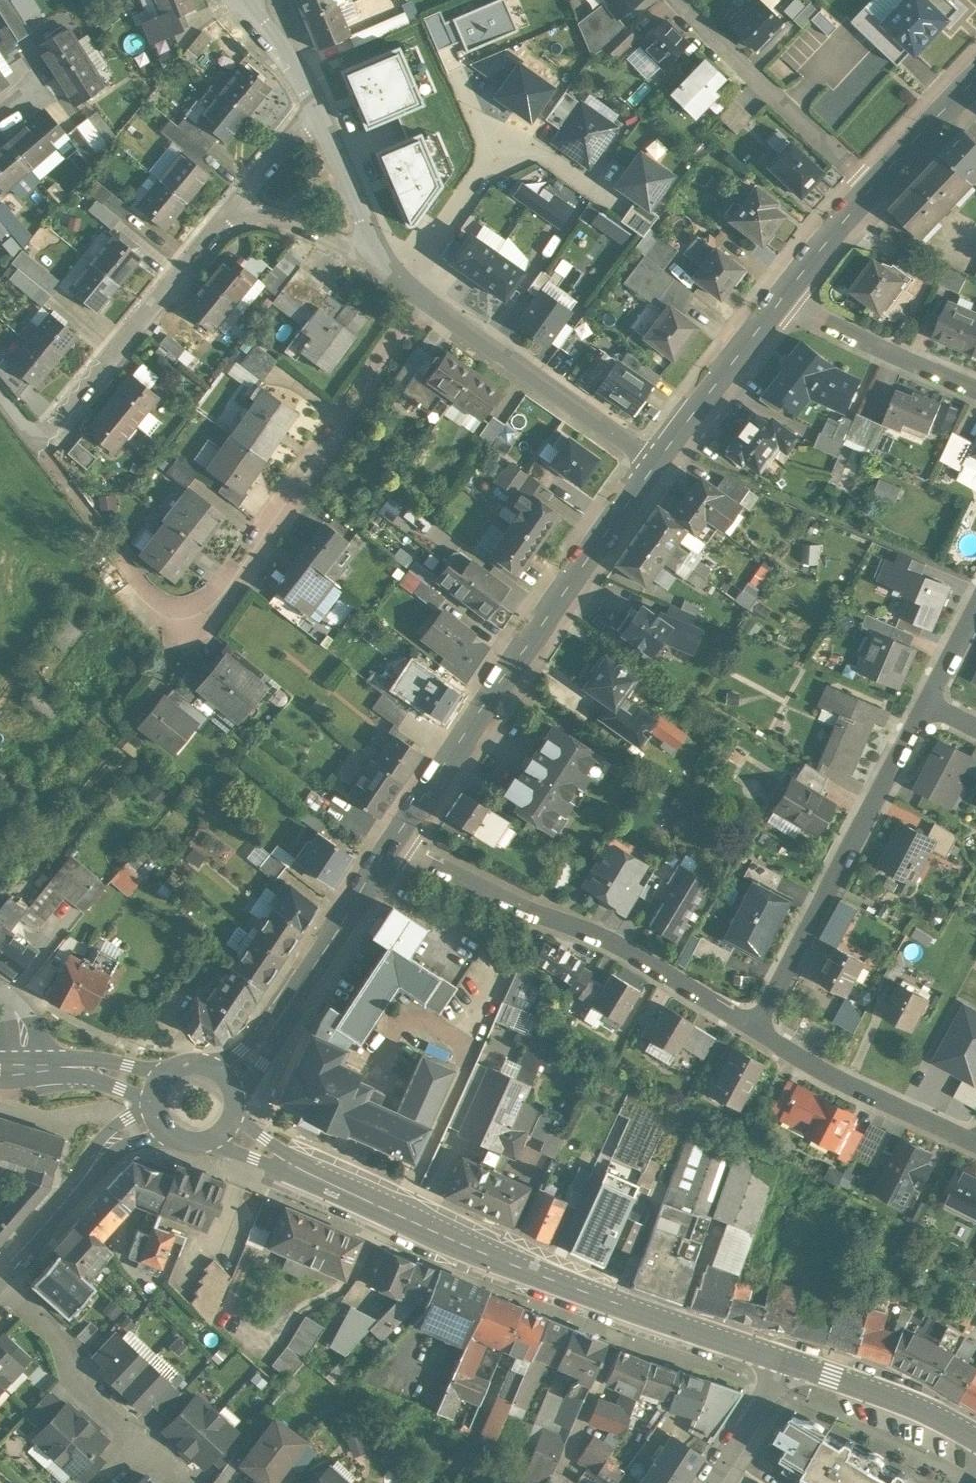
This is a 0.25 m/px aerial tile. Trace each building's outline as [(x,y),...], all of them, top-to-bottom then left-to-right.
[(9,0),(0,0),(0,15),(6,25),(17,41),(30,32),(9,0)] [(160,16),(163,22),(173,17),(194,8),(191,0),(154,0),(160,16)] [(342,0),(295,0),(303,20),(335,6),(343,2),(342,0)] [(505,0),(498,0),(452,19),(458,34),(466,53),(518,31),(505,0)] [(604,3),(615,17),(614,17),(615,19),(616,18),(639,0),(602,0),(604,3)] [(751,3),(746,8),(747,9),(731,26),(756,50),(781,25),(756,0),(752,4),(751,3)] [(885,24),(913,50),(917,54),(949,20),(928,0),(907,0),(885,24)] [(950,0),(928,0),(949,20),(949,19),(944,15),(954,4),(950,0)] [(343,2),(335,6),(341,20),(349,17),(343,2)] [(604,3),(577,24),(590,55),(605,48),(625,28),(616,18),(615,19),(614,17),(615,17),(604,3)] [(808,3),(792,20),(801,28),(817,11),(808,3)] [(335,6),(303,20),(310,37),(308,40),(312,49),(316,50),(316,51),(348,38),(341,20),(335,6)] [(852,22),(871,39),(876,44),(898,65),(913,50),(885,24),(867,6),(852,22)] [(423,19),(437,51),(454,44),(451,37),(458,34),(452,19),(444,22),(440,12),(423,19)] [(160,16),(142,24),(150,43),(172,34),(172,33),(179,30),(173,17),(163,22),(160,16)] [(664,20),(639,44),(662,68),(687,44),(664,20)] [(0,29),(0,38),(1,40),(7,37),(12,44),(17,41),(6,25),(0,29)] [(66,28),(37,47),(56,76),(84,58),(66,28)] [(625,28),(605,48),(614,58),(635,38),(625,28)] [(201,31),(179,59),(188,66),(210,38),(201,31)] [(181,54),(172,34),(150,43),(164,75),(181,54)] [(0,41),(0,53),(8,65),(20,57),(12,44),(7,37),(1,40),(0,41)] [(398,46),(339,72),(364,130),(423,104),(398,46)] [(817,51),(801,69),(827,92),(814,105),(834,122),(837,119),(848,113),(853,106),(864,100),(870,93),(883,78),(874,70),(863,83),(859,80),(846,88),(834,69),(818,78),(827,68),(817,51)] [(470,68),(502,91),(518,68),(521,63),(505,52),(470,68)] [(84,58),(56,76),(75,105),(103,87),(84,58)] [(337,58),(328,62),(331,69),(340,65),(337,58)] [(705,61),(671,95),(694,117),(716,96),(707,88),(717,73),(705,61)] [(230,81),(220,93),(246,114),(268,87),(242,66),(230,81)] [(494,102),(529,127),(553,93),(518,68),(502,91),(494,102)] [(230,81),(221,73),(210,85),(220,93),(230,81)] [(732,83),(717,99),(726,107),(734,100),(741,91),(732,83)] [(210,85),(198,101),(207,108),(220,93),(210,85)] [(564,92),(546,119),(561,128),(578,102),(564,92)] [(246,114),(220,93),(207,108),(197,120),(218,137),(224,142),(246,114)] [(618,127),(578,102),(561,128),(552,142),(592,168),(618,127)] [(66,135),(47,113),(34,124),(54,147),(64,138),(67,136),(66,135)] [(195,123),(185,115),(176,126),(206,151),(215,140),(195,123)] [(107,146),(86,118),(76,127),(98,156),(107,146)] [(176,126),(168,119),(159,130),(183,149),(198,162),(206,151),(176,126)] [(218,137),(197,120),(195,123),(215,140),(218,137)] [(34,124),(32,121),(6,143),(28,169),(54,147),(34,124)] [(98,156),(76,127),(66,135),(67,136),(64,138),(89,167),(98,156)] [(943,155),(968,178),(975,170),(975,141),(965,131),(943,155)] [(419,133),(374,152),(408,229),(442,186),(419,133)] [(785,139),(774,150),(778,154),(789,142),(785,139)] [(821,173),(789,142),(778,154),(767,165),(787,185),(799,196),(800,194),(805,194),(810,189),(810,184),(821,173)] [(0,148),(0,191),(1,193),(28,169),(6,143),(0,148)] [(198,162),(183,149),(158,180),(159,180),(185,202),(185,203),(208,175),(195,164),(198,162)] [(636,200),(650,210),(674,177),(639,152),(615,186),(636,200)] [(943,155),(890,210),(921,239),(974,183),(972,182),(968,178),(943,155)] [(968,178),(972,182),(974,183),(975,184),(975,170),(968,178)] [(787,185),(779,177),(775,181),(783,189),(787,185)] [(129,207),(95,180),(86,192),(96,200),(120,219),(129,207)] [(185,202),(159,180),(136,208),(162,229),(185,202)] [(538,195),(521,184),(512,196),(529,208),(538,195)] [(774,203),(754,188),(739,207),(729,220),(760,245),(763,241),(766,244),(774,234),(771,231),(782,216),(770,207),(774,203)] [(548,202),(538,195),(529,208),(545,219),(554,207),(548,202)] [(573,210),(553,195),(548,202),(554,207),(545,219),(559,229),(573,210)] [(120,219),(96,200),(87,210),(111,230),(120,219)] [(636,200),(621,222),(642,237),(657,215),(650,210),(636,200)] [(733,202),(722,216),(729,220),(739,207),(733,202)] [(1,203),(0,204),(0,221),(8,231),(18,223),(1,203)] [(0,221),(0,238),(8,231),(0,221)] [(702,240),(714,248),(725,234),(714,225),(702,240)] [(496,253),(469,234),(461,245),(449,262),(476,281),(496,253)] [(677,250),(658,235),(643,255),(662,270),(677,250)] [(113,236),(91,263),(117,285),(140,258),(132,252),(136,248),(130,242),(126,247),(113,236)] [(701,264),(714,248),(702,240),(698,236),(686,252),(701,264)] [(452,239),(439,257),(448,263),(449,262),(461,245),(452,239)] [(925,253),(905,244),(899,257),(919,266),(925,253)] [(745,271),(714,248),(701,264),(692,277),(719,298),(731,283),(734,285),(745,271)] [(60,287),(19,253),(11,263),(19,270),(50,296),(51,297),(60,287)] [(523,272),(496,253),(476,281),(503,300),(523,272)] [(228,256),(207,283),(232,305),(254,277),(228,256)] [(883,267),(874,260),(851,291),(881,312),(908,276),(907,275),(894,266),(897,262),(896,261),(891,269),(883,267)] [(910,271),(897,262),(894,266),(907,275),(910,271)] [(117,285),(91,263),(69,290),(95,312),(117,285)] [(948,264),(939,284),(959,294),(968,274),(948,264)] [(290,278),(274,266),(261,283),(277,296),(281,290),(290,278)] [(331,290),(299,266),(290,278),(281,290),(312,313),(323,299),(324,300),(331,290)] [(50,296),(19,270),(12,278),(28,292),(43,305),(50,296)] [(528,290),(537,297),(541,292),(551,279),(541,272),(528,290)] [(673,278),(654,303),(664,311),(668,306),(677,313),(692,293),(673,278)] [(232,305),(207,283),(184,311),(210,332),(232,305)] [(545,345),(569,312),(541,292),(537,297),(517,326),(545,345)] [(312,313),(283,351),(294,359),(300,352),(322,369),(344,340),(350,345),(356,336),(355,335),(368,318),(347,302),(339,312),(324,300),(323,299),(312,313)] [(948,302),(934,336),(970,351),(975,336),(975,319),(969,316),(971,311),(948,302)] [(664,311),(644,337),(672,358),(696,327),(677,313),(668,306),(664,311)] [(38,330),(27,343),(52,364),(75,337),(49,315),(38,330)] [(38,330),(29,322),(18,336),(27,343),(38,330)] [(184,349),(166,335),(159,344),(176,359),(184,349)] [(804,342),(792,358),(789,355),(782,365),(785,368),(768,390),(767,391),(784,403),(797,414),(812,395),(832,368),(834,365),(804,342)] [(27,343),(8,365),(34,386),(52,364),(27,343)] [(255,345),(240,365),(260,381),(275,360),(255,345)] [(433,359),(417,348),(410,358),(421,365),(403,389),(401,392),(417,403),(415,405),(417,406),(418,404),(430,412),(439,399),(448,406),(453,400),(425,380),(440,359),(436,356),(433,359)] [(191,355),(184,349),(176,359),(183,364),(191,355)] [(473,372),(445,352),(440,359),(425,380),(453,400),(473,372)] [(642,363),(627,352),(619,363),(635,374),(642,363)] [(410,358),(393,382),(403,389),(421,365),(410,358)] [(619,363),(616,362),(597,390),(634,416),(644,401),(640,398),(649,385),(650,384),(635,374),(619,363)] [(659,376),(642,363),(635,374),(650,384),(649,385),(652,387),(659,376)] [(861,380),(832,368),(812,395),(847,411),(861,380)] [(501,392),(473,372),(453,400),(481,419),(501,392)] [(157,398),(131,376),(109,403),(134,425),(157,398)] [(784,403),(767,391),(768,390),(766,388),(758,399),(770,408),(777,412),(784,403)] [(263,389),(231,436),(264,458),(295,412),(263,389)] [(913,398),(897,392),(885,423),(902,430),(905,423),(929,432),(940,405),(914,394),(913,398)] [(134,425),(109,403),(86,430),(112,452),(134,425)] [(765,424),(752,414),(750,416),(746,417),(742,421),(743,426),(726,449),(727,450),(725,453),(727,455),(727,459),(732,462),(737,462),(739,463),(741,460),(756,471),(775,446),(783,451),(794,438),(773,422),(772,422),(770,421),(767,422),(765,424)] [(881,425),(858,415),(855,422),(848,439),(871,449),(881,425)] [(492,416),(479,435),(491,444),(504,425),(492,416)] [(855,422),(843,416),(834,438),(845,443),(848,439),(855,422)] [(975,445),(975,442),(956,431),(941,460),(962,471),(965,464),(970,456),(975,445)] [(551,444),(560,450),(568,439),(559,432),(551,444)] [(834,438),(822,433),(816,445),(839,456),(845,443),(834,438)] [(264,458),(231,436),(208,469),(225,480),(241,491),(242,490),(247,482),(249,483),(258,470),(257,468),(264,458)] [(550,464),(560,471),(579,485),(597,459),(568,439),(560,450),(550,464)] [(852,446),(845,443),(839,456),(828,481),(835,484),(852,446)] [(94,459),(76,444),(67,454),(85,470),(94,459)] [(550,464),(538,455),(525,473),(544,487),(547,489),(560,471),(550,464)] [(970,456),(965,464),(975,470),(975,460),(970,456)] [(196,474),(175,459),(165,472),(185,488),(186,487),(196,474)] [(965,464),(962,471),(959,478),(975,487),(975,470),(965,464)] [(530,495),(535,499),(544,487),(525,473),(507,498),(514,503),(520,496),(527,501),(530,495)] [(751,488),(724,477),(715,490),(737,507),(751,488)] [(715,490),(700,479),(683,503),(697,513),(717,528),(720,530),(737,507),(715,490)] [(241,491),(225,480),(217,491),(238,507),(247,493),(242,490),(241,491)] [(871,498),(891,506),(898,488),(878,480),(871,498)] [(223,516),(186,487),(185,488),(162,519),(167,522),(198,547),(223,516)] [(98,492),(99,508),(116,507),(115,491),(98,492)] [(667,492),(657,507),(670,516),(680,501),(667,492)] [(521,508),(510,524),(537,544),(549,528),(550,528),(554,528),(557,523),(557,519),(556,518),(558,515),(535,499),(530,495),(521,508)] [(527,501),(520,496),(514,503),(521,508),(527,501)] [(683,503),(680,501),(670,516),(686,528),(697,513),(683,503)] [(409,505),(402,515),(423,531),(431,520),(409,505)] [(670,516),(657,507),(640,531),(669,553),(675,543),(686,528),(670,516)] [(717,528),(697,513),(686,528),(707,543),(717,528)] [(198,547),(167,522),(142,555),(150,562),(150,568),(159,575),(165,573),(174,579),(198,547)] [(356,549),(324,524),(299,555),(331,579),(356,549)] [(490,552),(485,558),(498,568),(503,562),(517,572),(519,569),(520,569),(525,568),(528,564),(527,559),(526,559),(537,544),(510,524),(490,552)] [(669,553),(640,531),(616,564),(645,585),(663,560),(669,553)] [(490,552),(478,543),(473,549),(485,558),(490,552)] [(695,558),(675,543),(669,553),(689,568),(696,559),(695,558)] [(803,564),(819,564),(820,546),(804,546),(803,564)] [(469,559),(460,552),(453,553),(445,563),(458,573),(469,559)] [(689,568),(669,553),(663,560),(684,575),(689,568)] [(926,564),(902,554),(897,565),(921,575),(926,564)] [(299,555),(285,574),(284,574),(277,582),(278,582),(273,588),(277,591),(301,610),(299,612),(303,616),(304,616),(306,614),(305,613),(331,579),(299,555)] [(508,587),(469,559),(458,573),(496,602),(508,587)] [(432,573),(415,560),(408,570),(424,582),(432,573)] [(897,565),(888,562),(879,583),(907,595),(898,615),(932,630),(950,588),(921,575),(897,565)] [(458,573),(445,563),(435,578),(486,616),(496,602),(458,573)] [(705,580),(689,568),(684,575),(700,587),(705,580)] [(445,598),(424,582),(415,595),(436,610),(445,598)] [(751,606),(762,590),(751,583),(741,598),(751,606)] [(301,610),(277,591),(268,602),(296,625),(303,616),(299,612),(301,610)] [(703,608),(685,600),(681,609),(699,617),(703,608)] [(658,618),(641,606),(634,617),(629,614),(617,630),(617,631),(643,649),(650,655),(661,639),(670,627),(658,618)] [(473,633),(442,610),(422,636),(453,659),(473,633)] [(700,631),(660,614),(658,618),(670,627),(661,639),(691,652),(700,631)] [(897,628),(868,616),(863,628),(874,633),(875,632),(893,639),(897,628)] [(643,649),(617,631),(617,630),(612,627),(604,638),(635,659),(643,649)] [(916,637),(897,628),(893,639),(911,648),(916,637)] [(893,639),(875,632),(874,633),(858,672),(899,690),(916,650),(893,639)] [(264,673),(233,648),(226,657),(256,682),(264,673)] [(615,665),(602,656),(590,672),(594,675),(584,688),(608,705),(613,709),(616,706),(635,680),(625,672),(625,670),(624,668),(623,666),(621,665),(619,664),(617,664),(615,665)] [(256,682),(226,657),(200,688),(231,713),(256,682)] [(432,674),(412,661),(407,668),(409,670),(397,688),(414,700),(431,675),(432,674)] [(397,688),(373,670),(365,679),(382,693),(404,710),(406,712),(414,700),(397,688)] [(459,694),(431,675),(414,700),(443,719),(459,694)] [(62,704),(40,687),(28,702),(50,718),(62,704)] [(888,712),(830,687),(821,708),(841,716),(840,717),(843,719),(825,762),(852,773),(874,720),(883,724),(888,712)] [(208,717),(172,688),(164,698),(195,723),(193,725),(198,729),(208,717)] [(404,710),(382,693),(372,707),(395,723),(404,710)] [(164,698),(162,697),(139,725),(166,747),(177,733),(183,738),(193,725),(195,723),(164,698)] [(632,717),(616,706),(613,709),(608,705),(599,719),(638,747),(650,731),(649,731),(655,722),(638,710),(632,717)] [(673,728),(659,718),(655,722),(649,731),(650,731),(664,741),(673,728)] [(599,758),(553,727),(531,759),(530,758),(523,768),(525,769),(517,780),(514,778),(511,778),(503,791),(504,794),(520,805),(516,811),(549,832),(599,758)] [(664,741),(660,746),(672,755),(685,736),(673,728),(664,741)] [(382,754),(376,763),(402,781),(421,752),(395,735),(382,754)] [(941,743),(917,789),(945,804),(969,758),(941,743)] [(382,754),(365,744),(361,751),(376,763),(382,754)] [(965,771),(975,777),(975,750),(965,771)] [(376,763),(371,760),(365,769),(360,766),(348,785),(353,788),(347,796),(378,817),(402,781),(376,763)] [(829,778),(804,764),(797,776),(820,790),(821,790),(829,778)] [(820,790),(797,776),(794,781),(792,780),(768,821),(780,828),(786,818),(815,835),(834,805),(817,795),(820,790)] [(462,792),(446,816),(491,847),(508,823),(462,792)] [(929,836),(902,822),(879,867),(912,884),(931,849),(936,840),(929,836)] [(954,834),(936,823),(929,836),(936,840),(931,849),(947,857),(957,838),(954,834)] [(352,856),(317,833),(298,862),(329,883),(330,883),(333,885),(352,856)] [(294,859),(277,845),(270,854),(285,866),(287,868),(294,859)] [(620,861),(604,851),(586,881),(588,887),(592,890),(599,889),(604,891),(601,895),(617,905),(632,880),(641,866),(623,855),(620,861)] [(285,866),(270,854),(259,868),(274,880),(285,866)] [(561,858),(548,879),(562,888),(575,867),(561,858)] [(49,882),(65,895),(85,911),(104,888),(68,859),(49,882)] [(781,875),(751,860),(742,876),(753,881),(753,880),(773,890),(777,881),(781,875)] [(126,864),(114,878),(123,886),(131,892),(143,878),(126,864)] [(677,865),(666,882),(660,879),(653,890),(655,891),(665,896),(648,924),(675,941),(686,923),(684,921),(687,917),(691,911),(690,911),(696,903),(700,897),(699,897),(702,892),(697,889),(702,880),(677,865)] [(643,886),(638,895),(649,901),(655,891),(653,890),(660,879),(651,873),(643,886)] [(123,886),(114,878),(112,881),(121,888),(123,886)] [(632,880),(617,905),(627,911),(638,895),(643,886),(632,880)] [(773,890),(753,880),(753,881),(747,893),(742,894),(735,908),(771,927),(776,925),(781,915),(780,910),(786,897),(773,890)] [(318,907),(284,881),(269,904),(273,907),(302,930),(318,907)] [(49,882),(21,916),(22,917),(12,930),(16,933),(22,924),(29,930),(32,931),(36,930),(38,929),(65,895),(49,882)] [(162,885),(158,890),(166,897),(170,892),(162,885)] [(0,918),(0,923),(11,931),(12,930),(22,917),(21,916),(9,907),(0,918)] [(266,917),(265,916),(259,917),(248,934),(282,960),(302,930),(273,907),(266,917)] [(424,929),(391,907),(384,919),(379,916),(369,931),(374,934),(373,935),(387,945),(405,957),(406,955),(424,929)] [(771,927),(735,908),(734,908),(738,910),(731,924),(725,926),(719,937),(733,944),(738,942),(748,948),(750,953),(759,958),(765,947),(763,941),(771,927)] [(850,915),(836,908),(824,930),(838,937),(850,915)] [(11,931),(0,923),(0,944),(11,931)] [(0,944),(0,969),(14,979),(38,949),(16,933),(12,930),(11,931),(0,944)] [(282,960),(248,934),(237,950),(237,956),(239,957),(233,967),(262,990),(282,960)] [(729,952),(699,936),(690,952),(721,968),(729,952)] [(583,962),(567,952),(568,951),(558,945),(556,949),(543,941),(542,944),(538,946),(536,949),(535,953),(534,956),(532,959),(569,982),(566,988),(577,995),(587,978),(591,972),(581,966),(583,962)] [(382,1092),(355,1080),(359,1072),(338,1062),(344,1049),(342,1049),(350,1036),(358,1041),(396,983),(422,1001),(438,976),(406,955),(405,957),(387,945),(341,1014),(328,1006),(320,1019),(313,1035),(311,1035),(298,1065),(295,1064),(278,1101),(303,1112),(301,1116),(344,1135),(345,1131),(412,1160),(427,1127),(426,1127),(452,1069),(421,1055),(396,1113),(377,1105),(382,1092)] [(836,946),(819,979),(848,995),(866,962),(836,946)] [(118,961),(98,950),(90,965),(110,976),(118,961)] [(70,954),(46,999),(74,1014),(80,1012),(83,1008),(91,1012),(110,976),(90,965),(70,954)] [(226,973),(205,1003),(197,998),(180,1025),(201,1039),(221,1043),(226,1034),(228,1032),(232,1034),(262,990),(233,967),(228,974),(226,973)] [(639,990),(610,972),(601,987),(600,986),(588,979),(587,978),(577,995),(590,1004),(603,1012),(600,1018),(614,1027),(618,1021),(619,1022),(639,990)] [(438,976),(422,1001),(440,1012),(456,988),(438,976)] [(590,977),(588,979),(600,986),(601,984),(590,977)] [(905,979),(902,983),(901,983),(885,1014),(913,1029),(930,998),(914,990),(917,985),(905,979)] [(692,1022),(664,1005),(653,1024),(648,1020),(640,1033),(649,1039),(643,1049),(655,1056),(661,1046),(673,1053),(679,1043),(692,1023),(692,1022)] [(837,1017),(857,1028),(863,1016),(842,1006),(837,1017)] [(965,1006),(936,1060),(965,1076),(975,1081),(975,1012),(965,1006)] [(714,1037),(692,1023),(679,1043),(701,1057),(714,1037)] [(548,1043),(531,1036),(513,1078),(529,1085),(548,1043)] [(760,1062),(733,1047),(716,1077),(711,1074),(703,1090),(730,1104),(738,1091),(743,1094),(760,1062)] [(513,1078),(487,1067),(457,1135),(485,1147),(499,1153),(522,1102),(529,1085),(513,1078)] [(789,1080),(778,1074),(765,1098),(776,1104),(778,1101),(789,1080)] [(975,1107),(975,1081),(965,1076),(955,1095),(975,1107)] [(801,1086),(789,1080),(778,1101),(790,1107),(801,1086)] [(855,1114),(801,1086),(790,1107),(815,1120),(810,1129),(809,1130),(844,1148),(854,1129),(855,1126),(850,1123),(855,1114)] [(522,1102),(499,1153),(513,1160),(536,1109),(522,1102)] [(790,1107),(785,1116),(810,1129),(815,1120),(790,1107)] [(0,1119),(0,1155),(4,1156),(1,1165),(30,1175),(48,1187),(63,1139),(0,1119)] [(893,1132),(871,1121),(864,1134),(860,1143),(882,1153),(893,1132)] [(564,1135),(550,1129),(540,1152),(554,1158),(564,1135)] [(864,1134),(854,1129),(844,1148),(853,1154),(860,1143),(864,1134)] [(735,1148),(687,1130),(674,1166),(667,1186),(662,1203),(709,1220),(735,1148)] [(932,1151),(903,1137),(877,1189),(906,1204),(916,1183),(923,1187),(934,1164),(928,1161),(932,1151)] [(499,1153),(485,1147),(475,1169),(489,1175),(491,1171),(499,1153)] [(614,1154),(601,1148),(590,1172),(591,1173),(588,1179),(599,1184),(600,1185),(614,1154)] [(599,1184),(568,1252),(601,1267),(611,1244),(612,1242),(623,1216),(633,1194),(637,1185),(645,1169),(614,1154),(600,1185),(599,1184)] [(777,1169),(733,1154),(711,1217),(729,1223),(753,1232),(777,1169)] [(472,1163),(461,1158),(454,1175),(451,1181),(444,1196),(474,1209),(489,1175),(475,1169),(471,1167),(472,1163)] [(132,1161),(77,1222),(99,1241),(133,1203),(158,1213),(172,1176),(132,1161)] [(674,1166),(664,1163),(657,1183),(667,1186),(674,1166)] [(224,1182),(176,1165),(172,1176),(158,1213),(206,1230),(224,1182)] [(960,1166),(944,1196),(975,1212),(975,1174),(960,1166)] [(590,1172),(578,1167),(569,1189),(581,1194),(587,1179),(588,1179),(591,1173),(590,1172)] [(528,1188),(491,1171),(489,1175),(474,1209),(511,1226),(528,1188)] [(4,1239),(48,1187),(30,1175),(28,1180),(0,1219),(0,1237),(4,1239)] [(649,1189),(637,1185),(633,1194),(645,1198),(649,1189)] [(564,1201),(539,1190),(521,1231),(546,1242),(564,1201)] [(633,1194),(623,1216),(641,1224),(644,1217),(645,1218),(647,1213),(645,1212),(646,1208),(642,1206),(645,1198),(633,1194)] [(709,1220),(662,1203),(632,1286),(680,1303),(709,1220)] [(323,1224),(285,1208),(269,1248),(288,1256),(306,1264),(323,1224)] [(612,1242),(611,1244),(629,1252),(641,1224),(623,1216),(612,1242)] [(77,1222),(52,1250),(58,1255),(87,1281),(112,1253),(99,1241),(77,1222)] [(729,1223),(711,1270),(706,1268),(704,1273),(703,1274),(698,1288),(695,1287),(690,1306),(725,1316),(730,1299),(735,1282),(744,1258),(753,1232),(729,1223)] [(361,1240),(323,1224),(306,1264),(344,1280),(361,1240)] [(254,1225),(245,1245),(258,1251),(261,1252),(269,1232),(254,1225)] [(149,1236),(140,1260),(161,1267),(166,1253),(173,1234),(153,1226),(149,1236)] [(138,1232),(128,1258),(139,1262),(140,1260),(149,1236),(138,1232)] [(185,1238),(173,1234),(166,1253),(178,1257),(185,1238)] [(245,1245),(237,1265),(249,1271),(258,1251),(245,1245)] [(415,1263),(387,1251),(371,1287),(400,1299),(415,1263)] [(792,1256),(782,1253),(778,1262),(789,1265),(792,1256)] [(55,1259),(33,1283),(30,1286),(68,1319),(71,1316),(70,1316),(93,1291),(96,1289),(87,1281),(58,1255),(55,1258),(55,1259)] [(306,1264),(288,1256),(282,1271),(299,1278),(306,1264)] [(134,1274),(136,1269),(139,1262),(128,1258),(123,1270),(134,1274)] [(744,1258),(735,1282),(730,1299),(743,1303),(748,1285),(753,1268),(751,1267),(753,1260),(744,1258)] [(968,1272),(975,1277),(975,1259),(968,1272)] [(161,1267),(140,1260),(139,1262),(136,1269),(157,1277),(161,1267)] [(770,1265),(753,1260),(751,1267),(753,1268),(748,1285),(754,1287),(753,1287),(762,1290),(770,1265)] [(203,1286),(195,1295),(199,1298),(190,1307),(210,1327),(230,1279),(214,1262),(205,1271),(208,1275),(200,1283),(203,1286)] [(438,1273),(415,1263),(400,1299),(380,1318),(376,1322),(368,1330),(381,1343),(413,1308),(413,1305),(415,1301),(424,1304),(438,1273)] [(843,1280),(812,1269),(804,1290),(818,1294),(817,1300),(821,1301),(823,1296),(836,1300),(843,1280)] [(485,1291),(442,1272),(441,1274),(438,1273),(424,1304),(424,1311),(415,1322),(467,1344),(471,1336),(488,1294),(484,1293),(485,1291)] [(803,1293),(786,1287),(770,1283),(767,1291),(763,1308),(760,1325),(793,1333),(803,1293)] [(167,1284),(153,1298),(162,1307),(163,1305),(170,1298),(176,1293),(167,1284)] [(836,1310),(815,1305),(817,1300),(818,1294),(804,1290),(804,1292),(803,1292),(803,1293),(793,1333),(827,1341),(836,1310)] [(521,1308),(488,1294),(471,1336),(486,1342),(492,1344),(491,1345),(498,1348),(498,1347),(504,1349),(521,1308)] [(170,1298),(163,1305),(168,1310),(175,1303),(170,1298)] [(743,1303),(730,1299),(725,1316),(760,1325),(763,1308),(743,1303)] [(862,1307),(851,1303),(850,1311),(837,1308),(836,1310),(827,1341),(859,1351),(866,1323),(868,1317),(861,1314),(862,1307)] [(974,1309),(958,1303),(953,1316),(968,1322),(970,1320),(974,1309)] [(888,1312),(871,1307),(868,1317),(866,1323),(883,1329),(888,1312)] [(931,1316),(918,1307),(910,1320),(924,1328),(931,1316)] [(548,1319),(521,1308),(504,1349),(517,1355),(531,1360),(548,1320),(548,1319)] [(350,1309),(329,1349),(344,1357),(368,1330),(376,1322),(350,1309)] [(913,1312),(902,1309),(900,1316),(909,1319),(913,1312)] [(900,1316),(895,1333),(903,1335),(905,1329),(908,1321),(909,1319),(900,1316)] [(950,1323),(938,1317),(930,1334),(942,1340),(950,1323)] [(78,1333),(87,1341),(101,1326),(92,1318),(78,1333)] [(305,1318),(287,1349),(306,1360),(324,1330),(305,1318)] [(573,1330),(548,1320),(532,1357),(546,1363),(557,1367),(573,1330)] [(970,1320),(968,1322),(964,1331),(969,1333),(965,1340),(975,1347),(975,1324),(970,1320)] [(883,1329),(866,1323),(859,1351),(894,1363),(903,1335),(895,1333),(883,1329)] [(964,1331),(950,1323),(942,1340),(939,1345),(956,1354),(958,1350),(959,1351),(965,1340),(969,1333),(964,1331)] [(939,1345),(905,1329),(903,1335),(894,1363),(936,1384),(956,1354),(939,1345)] [(607,1345),(573,1330),(557,1367),(567,1371),(565,1375),(570,1377),(572,1374),(577,1376),(579,1381),(571,1387),(568,1395),(583,1402),(607,1345)] [(114,1333),(92,1357),(103,1368),(126,1344),(114,1333)] [(5,1334),(0,1339),(0,1349),(21,1369),(31,1359),(5,1334)] [(486,1342),(471,1336),(467,1344),(456,1372),(471,1378),(471,1376),(486,1342)] [(959,1351),(958,1350),(956,1354),(964,1359),(966,1355),(970,1357),(975,1348),(975,1347),(965,1340),(959,1351)] [(148,1364),(126,1344),(103,1368),(100,1372),(121,1393),(148,1364)] [(3,1389),(21,1369),(0,1349),(0,1386),(3,1389)] [(287,1349),(272,1367),(290,1381),(304,1362),(287,1349)] [(628,1353),(626,1353),(621,1351),(621,1350),(619,1350),(605,1385),(624,1392),(632,1396),(633,1394),(638,1397),(640,1392),(638,1392),(648,1362),(628,1354),(628,1353)] [(936,1384),(960,1399),(975,1373),(975,1366),(971,1363),(964,1359),(956,1354),(936,1384)] [(517,1355),(498,1399),(512,1405),(531,1360),(517,1355)] [(970,1357),(966,1355),(964,1359),(971,1363),(974,1359),(970,1357)] [(531,1360),(512,1405),(519,1408),(524,1410),(525,1411),(546,1363),(532,1357),(531,1360)] [(683,1374),(648,1362),(638,1392),(640,1392),(652,1396),(650,1402),(654,1403),(653,1406),(660,1409),(661,1406),(670,1409),(683,1374)] [(170,1384),(148,1364),(121,1393),(143,1413),(151,1405),(169,1385),(170,1384)] [(391,1369),(379,1364),(361,1382),(381,1391),(391,1369)] [(471,1378),(456,1372),(447,1392),(459,1396),(469,1400),(477,1379),(471,1376),(471,1378)] [(960,1399),(975,1408),(975,1373),(960,1399)] [(708,1381),(683,1374),(670,1409),(670,1410),(679,1413),(694,1418),(708,1381)] [(477,1379),(469,1400),(475,1402),(481,1405),(489,1384),(477,1379)] [(742,1393),(708,1381),(694,1418),(691,1426),(713,1439),(742,1393)] [(180,1395),(169,1385),(151,1405),(162,1414),(163,1413),(163,1412),(180,1395)] [(459,1396),(447,1392),(437,1415),(450,1420),(459,1400),(459,1396)] [(624,1392),(618,1409),(598,1402),(589,1424),(614,1432),(625,1435),(638,1397),(633,1394),(632,1396),(624,1392)] [(47,1395),(28,1415),(44,1430),(63,1409),(47,1395)] [(180,1395),(163,1412),(163,1413),(173,1422),(190,1404),(180,1395)] [(568,1395),(555,1425),(563,1428),(570,1431),(583,1402),(568,1395)] [(173,1422),(164,1432),(184,1451),(216,1415),(197,1397),(173,1422)] [(498,1399),(483,1435),(496,1440),(506,1418),(512,1405),(498,1399)] [(471,1406),(462,1426),(464,1427),(470,1430),(481,1405),(475,1402),(471,1406)] [(44,1430),(35,1440),(54,1459),(87,1423),(67,1405),(63,1409),(44,1430)] [(512,1405),(506,1418),(513,1421),(517,1412),(519,1408),(512,1405)] [(385,1415),(370,1406),(363,1416),(378,1425),(385,1415)] [(236,1434),(216,1415),(184,1451),(204,1469),(212,1460),(228,1442),(236,1434)] [(811,1420),(803,1420),(800,1419),(793,1416),(790,1421),(789,1420),(778,1438),(789,1445),(781,1460),(805,1473),(828,1434),(829,1432),(824,1430),(824,1429),(822,1426),(819,1424),(816,1422),(811,1420)] [(513,1421),(506,1418),(496,1440),(515,1449),(523,1452),(532,1429),(513,1421)] [(656,1425),(646,1418),(636,1433),(646,1440),(656,1425)] [(241,1466),(264,1482),(266,1482),(281,1463),(287,1466),(303,1443),(275,1421),(241,1466)] [(87,1423),(54,1459),(74,1477),(95,1455),(107,1442),(87,1423)] [(470,1430),(464,1427),(460,1432),(466,1437),(470,1430)] [(563,1428),(559,1437),(567,1440),(570,1431),(563,1428)] [(524,1476),(537,1482),(541,1482),(547,1482),(553,1471),(557,1459),(558,1460),(567,1440),(559,1437),(543,1431),(524,1476)] [(614,1432),(597,1456),(606,1463),(625,1435),(614,1432)] [(865,1455),(853,1448),(854,1446),(853,1443),(849,1441),(846,1441),(845,1444),(828,1434),(805,1473),(799,1482),(914,1482),(906,1478),(907,1476),(906,1474),(902,1471),(899,1471),(898,1474),(886,1467),(884,1462),(880,1458),(875,1455),(870,1454),(865,1455)] [(655,1464),(684,1482),(685,1482),(702,1457),(672,1438),(655,1464)] [(515,1449),(496,1440),(492,1450),(511,1459),(515,1449)] [(642,1482),(643,1482),(655,1464),(663,1451),(647,1440),(625,1472),(642,1482)] [(228,1442),(212,1460),(223,1470),(237,1451),(228,1442)] [(311,1448),(303,1443),(287,1466),(295,1471),(311,1448)] [(75,1477),(82,1482),(87,1482),(105,1464),(95,1455),(75,1477)] [(597,1456),(588,1469),(595,1475),(597,1476),(598,1474),(606,1463),(597,1456)] [(606,1463),(598,1474),(613,1482),(617,1482),(625,1472),(606,1463)] [(655,1464),(643,1482),(684,1482),(655,1464)] [(315,1475),(311,1479),(310,1482),(345,1482),(328,1468),(323,1474),(322,1474),(315,1475)] [(553,1471),(547,1482),(571,1482),(553,1471)] [(598,1474),(597,1476),(595,1475),(590,1482),(613,1482),(598,1474)]
